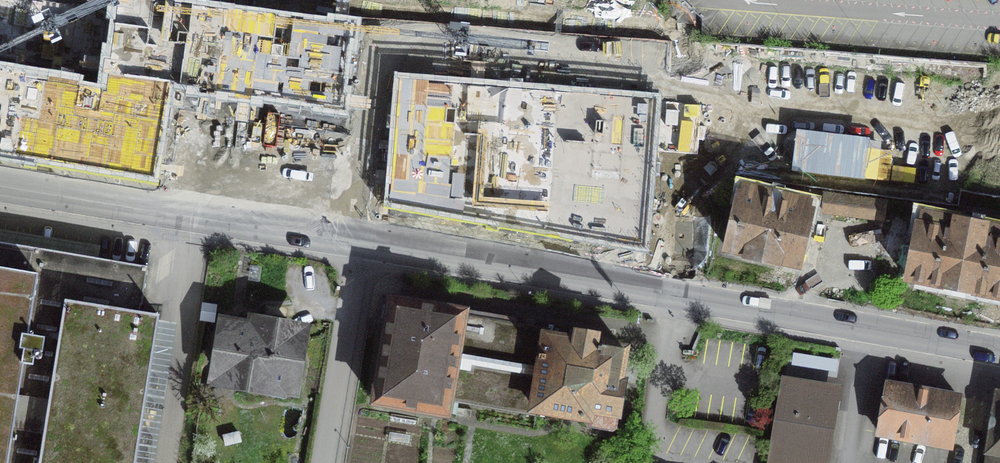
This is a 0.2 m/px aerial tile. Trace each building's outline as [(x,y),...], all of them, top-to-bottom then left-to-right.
[(143,0),(117,0),(107,81),(340,112),(351,27),(143,0)] [(805,51),(722,44),(715,133),(798,140),(805,51)] [(154,180),(169,89),(107,81),(105,93),(0,75),(0,154),(154,180)] [(660,98),(397,79),(386,203),(645,257),(660,98)] [(811,201),(741,185),(726,250),(796,266),(811,201)] [(824,210),(882,218),(885,202),(826,194),(824,210)] [(919,212),(909,280),(999,298),(999,228),(919,212)] [(0,240),(0,462),(134,462),(159,315),(140,312),(147,265),(0,240)] [(451,391),(465,319),(390,305),(372,400),(446,415),(451,391)] [(465,319),(451,391),(531,406),(613,422),(627,351),(548,336),(465,319)] [(303,335),(225,322),(216,375),(249,381),(247,393),(291,400),(303,335)] [(832,391),(785,383),(772,462),(821,462),(832,391)] [(952,445),(961,396),(891,384),(882,433),(952,445)] [(999,394),(987,462),(999,462),(999,394)]
